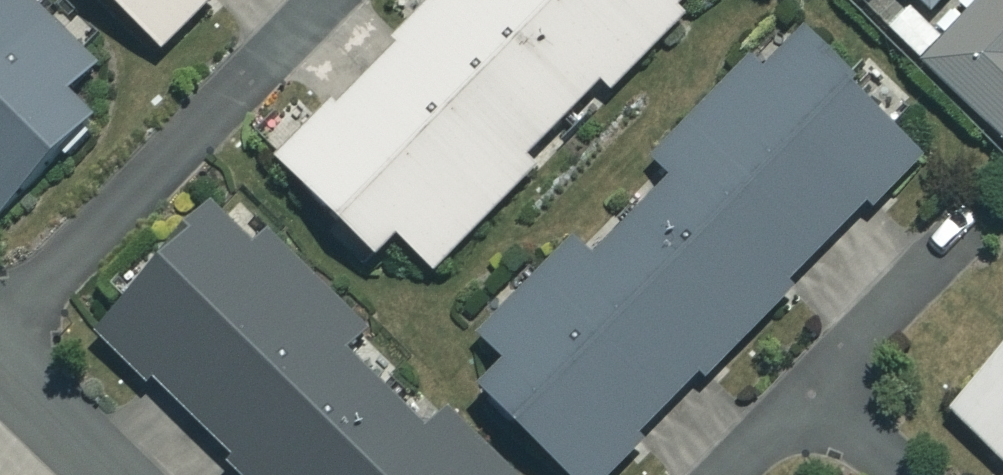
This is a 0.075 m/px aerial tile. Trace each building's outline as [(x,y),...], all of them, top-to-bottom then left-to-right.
[(91,119),(65,95),(95,62),(29,0),(0,0),(0,216),(91,119)] [(158,48),(203,0),(108,0),(158,48)] [(274,159),(371,257),(393,234),(430,271),(535,167),(524,156),(598,82),(607,91),(681,18),(673,9),(682,0),(433,0),(274,159)] [(926,11),(936,0),(915,0),(926,11)] [(921,61),(1002,139),(1002,0),(979,0),(921,61)] [(797,28),(755,73),(744,62),(652,161),(666,173),(588,257),(566,236),(476,334),(502,358),(474,388),(567,474),(601,474),(699,370),(705,375),(913,151),(849,92),(857,84),(797,28)] [(208,205),(92,330),(236,464),(230,470),(236,474),(516,474),(445,409),(426,430),(340,351),(364,325),(262,230),(250,243),(208,205)] [(948,406),(1002,459),(1002,349),(948,406)]
